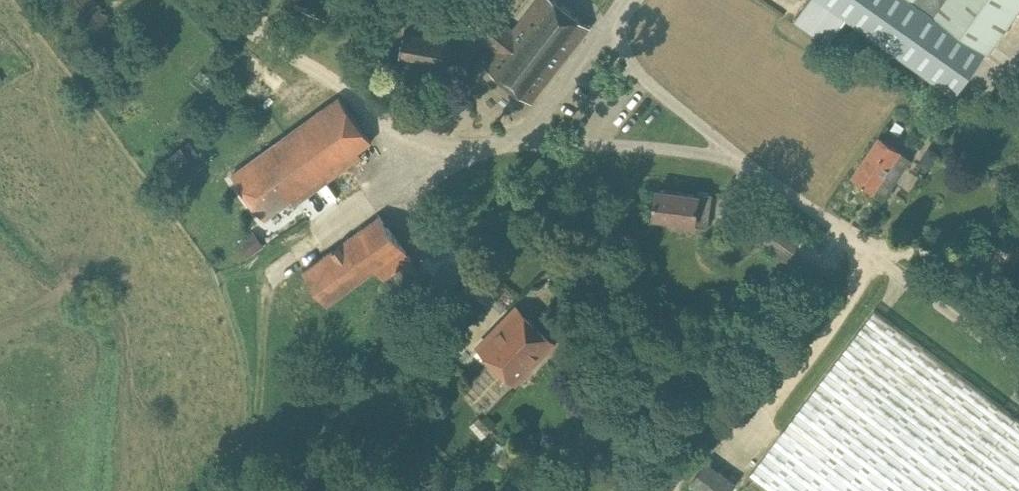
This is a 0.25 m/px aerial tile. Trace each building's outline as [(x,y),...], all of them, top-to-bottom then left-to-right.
[(467,27),(493,47),(496,42),(503,47),(487,66),(531,100),(589,25),(556,0),(539,0),(515,31),(483,7),(467,27)] [(795,18),(829,43),(841,26),(847,18),(888,47),(955,95),(987,49),(990,51),(1018,10),(1018,0),(808,0),(795,18)] [(453,45),(446,38),(405,31),(400,54),(441,62),(450,57),(453,45)] [(340,97),(233,173),(265,218),(292,198),(296,203),(328,181),(342,199),(359,186),(346,168),(362,156),(358,151),(373,141),(340,97)] [(896,119),(890,128),(898,134),(905,125),(896,119)] [(178,164),(197,150),(182,130),(173,137),(180,146),(170,153),(178,164)] [(911,158),(881,136),(854,176),(885,197),(911,158)] [(940,152),(929,145),(923,155),(934,162),(940,152)] [(897,184),(911,194),(923,176),(909,167),(897,184)] [(711,212),(713,192),(699,191),(699,194),(657,188),(656,199),(655,199),(654,205),(655,205),(654,216),(694,222),(695,210),(711,212)] [(276,309),(282,317),(289,313),(289,314),(321,293),(331,306),(377,270),(386,281),(412,259),(379,214),(377,215),(378,217),(306,269),(304,267),(302,269),(311,281),(282,303),(283,304),(276,309)] [(760,241),(788,260),(802,239),(774,220),(760,241)] [(239,241),(248,254),(262,244),(253,231),(239,241)] [(555,342),(518,306),(514,310),(513,309),(500,322),(501,324),(479,346),(516,381),(555,342)] [(875,309),(751,473),(775,490),(1018,490),(1018,418),(875,309)] [(480,434),(472,427),(465,434),(473,441),(480,434)] [(428,433),(420,442),(427,448),(435,440),(428,433)] [(689,482),(700,490),(732,490),(737,484),(706,459),(689,482)]
